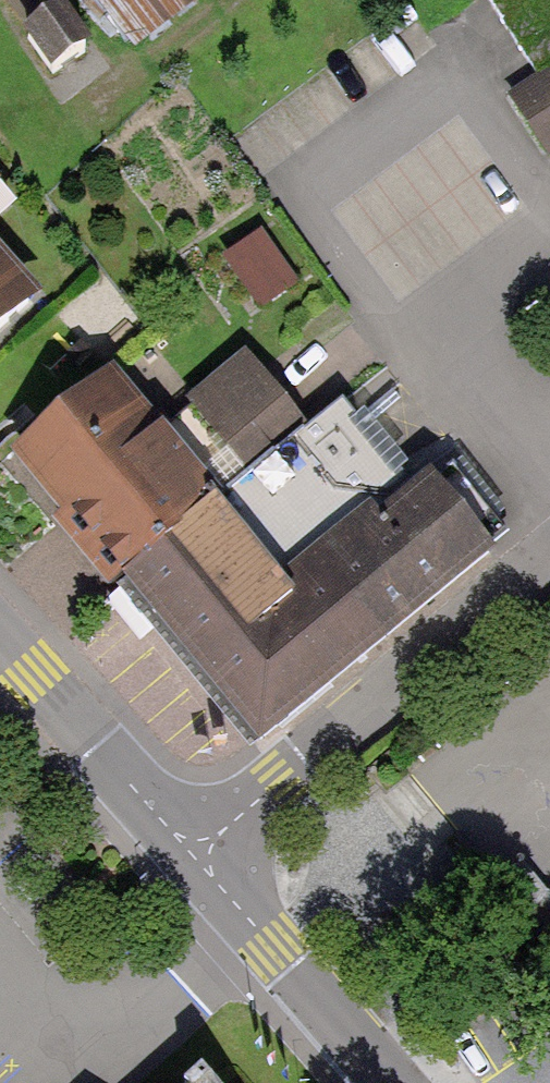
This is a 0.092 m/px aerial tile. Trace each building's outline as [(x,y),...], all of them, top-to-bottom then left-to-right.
[(60,78),(98,47),(74,19),(97,0),(0,0),(0,6),(60,78)] [(142,49),(201,0),(101,0),(142,49)] [(508,97),(547,154),(549,152),(549,0),(486,0),(538,77),(508,97)] [(262,231),(223,259),(259,309),(298,281),(262,231)] [(47,295),(0,236),(0,332),(47,295)] [(112,365),(3,454),(114,587),(251,750),(487,552),(422,474),(351,388),(304,426),(245,355),(161,424),(112,365)] [(206,1074),(196,1082),(214,1082),(206,1074)]
